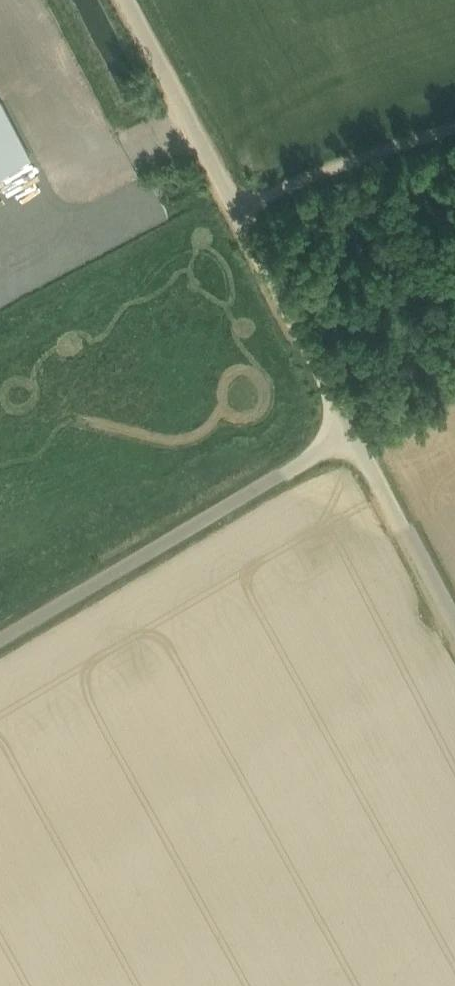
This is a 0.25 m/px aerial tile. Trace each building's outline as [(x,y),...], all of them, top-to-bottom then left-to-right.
[(30,155),(0,98),(0,171),(30,155)]
